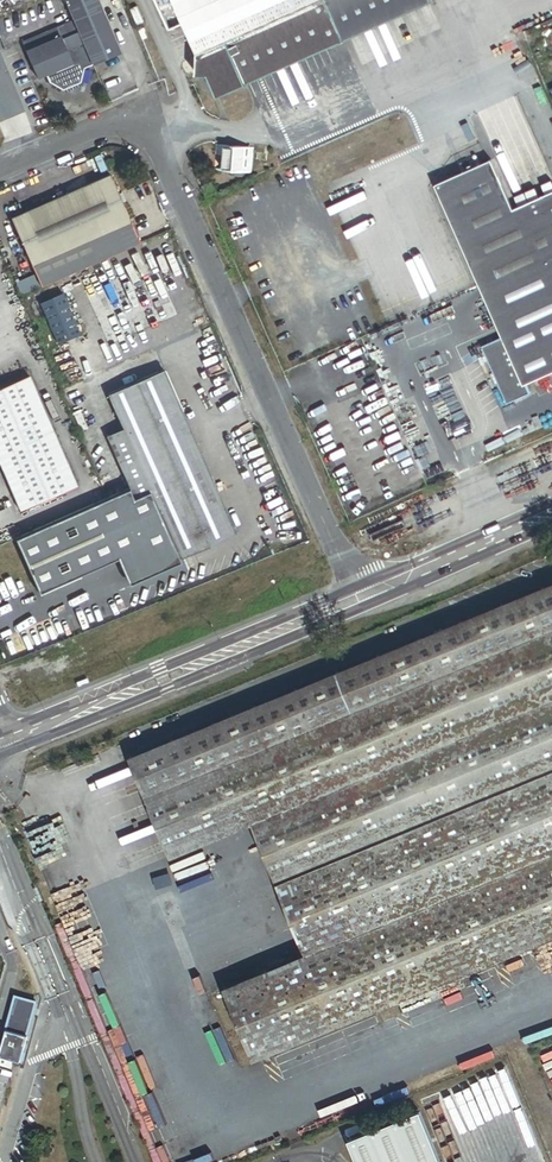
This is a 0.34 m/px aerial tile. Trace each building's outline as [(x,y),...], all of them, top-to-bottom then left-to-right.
[(74,22),(92,65),(121,53),(99,0),(65,0),(74,22)] [(219,98),(434,3),(433,0),(158,0),(171,30),(186,23),(200,55),(199,75),(210,76),(219,98)] [(92,65),(74,22),(24,42),(39,79),(46,75),(50,83),(64,90),(83,83),(85,68),(92,65)] [(141,30),(145,40),(150,38),(147,32),(148,31),(147,28),(141,30)] [(216,169),(216,171),(254,174),(256,149),(219,145),(217,156),(224,156),(223,169),(216,169)] [(217,156),(216,169),(223,169),(224,156),(217,156)] [(436,185),(505,337),(483,347),(508,404),(531,394),(527,385),(551,373),(551,193),(515,210),(492,160),(436,185)] [(13,218),(44,288),(143,245),(114,179),(112,174),(110,175),(13,218)] [(208,198),(222,192),(216,180),(203,186),(208,198)] [(85,291),(109,345),(178,315),(153,260),(85,291)] [(63,293),(40,302),(58,344),(81,334),(63,293)] [(123,428),(107,435),(132,492),(17,543),(39,594),(118,559),(142,548),(152,570),(236,533),(164,369),(108,394),(123,428)] [(20,510),(77,486),(29,376),(0,388),(0,464),(20,510)] [(142,548),(118,559),(127,581),(152,570),(142,548)] [(134,760),(173,856),(255,823),(310,956),(229,989),(258,1061),(551,939),(551,587),(134,760)] [(1,1057),(23,1063),(29,1043),(27,1042),(38,1003),(18,997),(1,1057)] [(425,1113),(353,1142),(361,1161),(444,1161),(425,1113)]
